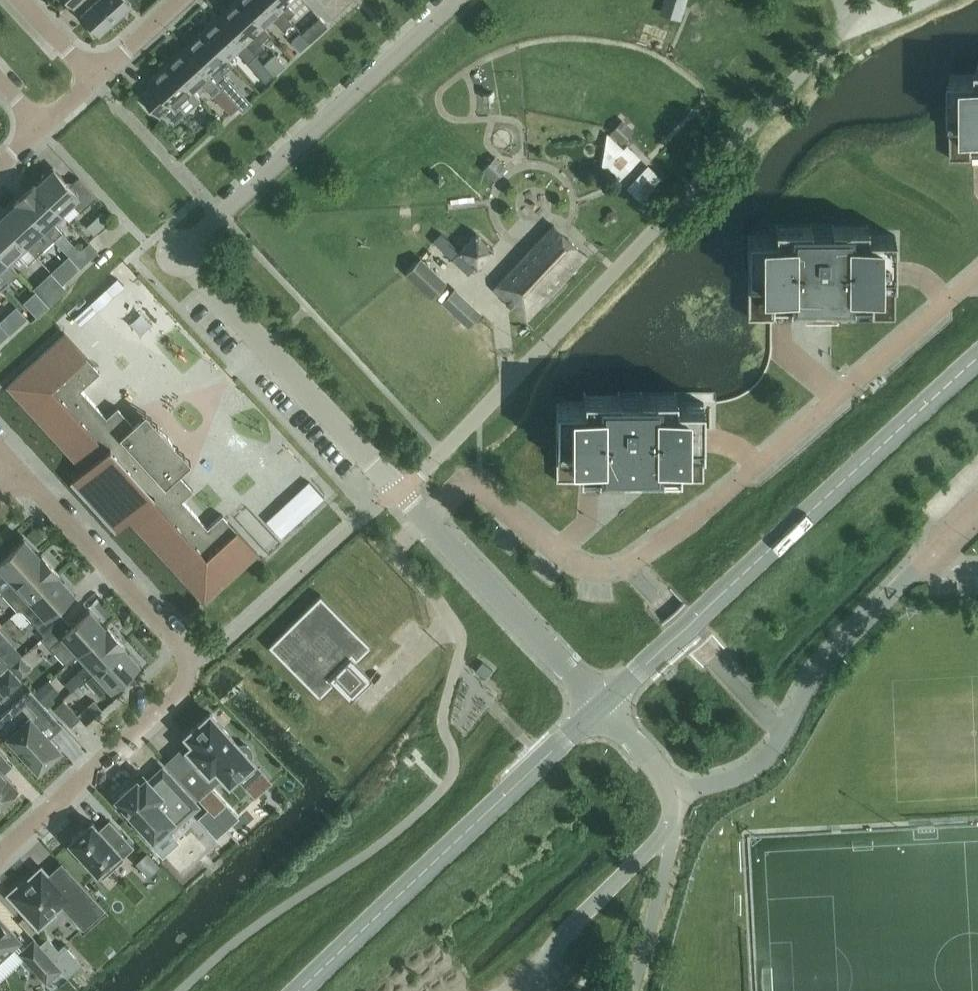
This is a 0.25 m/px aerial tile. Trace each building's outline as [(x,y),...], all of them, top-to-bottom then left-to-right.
[(87,5),(84,8),(87,12),(84,15),(87,18),(85,20),(94,32),(93,33),(94,34),(110,20),(114,24),(124,14),(120,10),(131,0),(82,0),(87,5)] [(222,17),(255,54),(264,46),(260,41),(270,32),(263,25),(262,26),(239,0),(235,0),(225,9),(228,12),(222,17)] [(272,0),(239,0),(262,26),(263,25),(272,17),(282,29),(291,21),(288,17),(287,17),(272,0)] [(288,17),(294,11),(287,3),(290,0),(272,0),(287,17),(288,17)] [(660,12),(677,18),(683,0),(664,0),(660,12)] [(319,16),(301,32),(309,41),(327,24),(319,16)] [(202,30),(227,58),(236,49),(247,61),(255,54),(222,17),(216,22),(214,19),(202,30)] [(187,49),(220,86),(228,78),(218,66),(227,58),(202,30),(190,41),(192,44),(187,49)] [(290,40),(299,50),(309,41),(300,32),(290,40)] [(166,63),(191,90),(201,82),(211,93),(220,86),(187,49),(181,54),(179,52),(166,63)] [(191,90),(166,63),(154,74),(157,76),(151,82),(152,84),(141,95),(158,114),(162,110),(173,121),(199,98),(191,90)] [(264,63),(255,70),(265,81),(273,73),(270,70),(264,63)] [(950,80),(950,158),(974,158),(977,158),(977,80),(950,80)] [(239,106),(230,96),(227,94),(219,101),(230,114),(231,113),(239,106)] [(615,148),(626,143),(619,129),(608,134),(615,148)] [(624,185),(646,162),(630,147),(608,169),(624,185)] [(35,184),(60,211),(71,201),(80,211),(96,196),(78,177),(69,185),(53,167),(35,184)] [(649,173),(631,189),(641,200),(660,184),(649,173)] [(17,200),(42,227),(53,239),(62,231),(51,219),(60,211),(35,184),(17,200)] [(2,219),(35,255),(44,247),(33,236),(42,227),(17,200),(5,211),(8,214),(2,219)] [(7,260),(17,251),(27,262),(35,255),(2,219),(0,221),(0,252),(7,260)] [(554,224),(494,287),(526,318),(586,254),(554,224)] [(475,231),(459,249),(476,265),(493,248),(475,231)] [(748,317),(772,317),(811,317),(811,309),(831,309),(831,317),(895,317),(895,239),(833,239),(833,236),(810,236),(810,239),(748,239),(748,317)] [(80,267),(89,258),(85,254),(80,249),(75,243),(66,252),(69,255),(80,267)] [(8,280),(17,271),(7,260),(0,252),(0,288),(8,280)] [(61,283),(62,284),(80,267),(69,255),(51,272),(61,283)] [(432,296),(443,284),(417,260),(406,271),(432,296)] [(48,304),(66,288),(49,271),(32,286),(36,292),(40,295),(48,304)] [(452,289),(441,300),(468,326),(479,315),(452,289)] [(36,315),(48,304),(40,295),(36,292),(25,302),(28,306),(32,311),(36,315)] [(9,315),(18,324),(26,316),(18,307),(16,305),(7,313),(9,315)] [(8,333),(0,323),(0,340),(8,333)] [(68,452),(82,468),(74,475),(119,525),(128,517),(142,532),(141,533),(183,578),(191,571),(211,594),(257,552),(222,513),(207,527),(181,499),(192,489),(176,471),(171,466),(179,459),(173,452),(176,449),(168,435),(155,425),(151,429),(145,422),(137,429),(132,424),(133,424),(117,406),(106,416),(80,388),(99,370),(64,332),(9,382),(30,404),(26,407),(68,452)] [(556,402),(556,480),(619,479),(619,471),(639,471),(639,479),(703,479),(702,401),(640,401),(640,398),(618,398),(618,401),(556,402)] [(40,555),(23,537),(0,558),(0,590),(1,591),(13,580),(40,555)] [(56,573),(40,555),(13,580),(1,591),(17,609),(20,606),(29,598),(56,573)] [(29,617),(44,634),(63,616),(55,607),(73,591),(56,573),(29,598),(20,606),(29,617)] [(350,698),(371,677),(356,663),(372,647),(321,594),(268,646),(320,699),(336,683),(350,698)] [(78,652),(106,626),(89,608),(71,625),(63,616),(44,634),(41,636),(66,663),(78,652)] [(122,644),(106,626),(78,652),(87,661),(75,671),(83,680),(85,678),(122,644)] [(122,644),(85,678),(101,696),(138,662),(122,644)] [(482,661),(475,670),(485,678),(492,669),(482,661)] [(8,667),(0,675),(0,683),(9,692),(21,681),(8,667)] [(30,688),(0,716),(0,727),(38,768),(60,748),(40,727),(43,724),(41,722),(51,712),(30,688)] [(63,698),(53,707),(70,725),(79,716),(63,698)] [(209,711),(185,734),(186,735),(186,734),(189,737),(193,742),(188,746),(187,747),(188,749),(213,776),(214,775),(219,770),(228,780),(228,781),(229,782),(230,781),(230,780),(236,774),(245,784),(261,770),(252,761),(253,759),(252,758),(249,756),(251,752),(250,747),(247,745),(243,743),(239,744),(210,713),(209,711)] [(412,759),(404,766),(415,779),(424,772),(412,759)] [(178,775),(197,796),(211,784),(192,763),(178,775)] [(17,787),(0,768),(0,803),(17,787)] [(169,831),(198,804),(168,771),(157,781),(154,778),(150,781),(145,776),(139,781),(136,778),(116,797),(140,823),(137,825),(150,840),(165,827),(169,831)] [(91,820),(69,840),(97,871),(118,852),(122,856),(133,846),(108,818),(98,828),(91,820)] [(41,866),(10,894),(38,925),(44,919),(46,922),(56,913),(54,911),(61,904),(83,927),(104,908),(65,866),(51,878),(41,866)] [(19,940),(0,919),(0,957),(19,940)] [(47,937),(39,944),(60,967),(67,974),(80,962),(63,944),(58,949),(47,937)] [(60,967),(39,944),(33,938),(19,951),(45,981),(60,967)]
